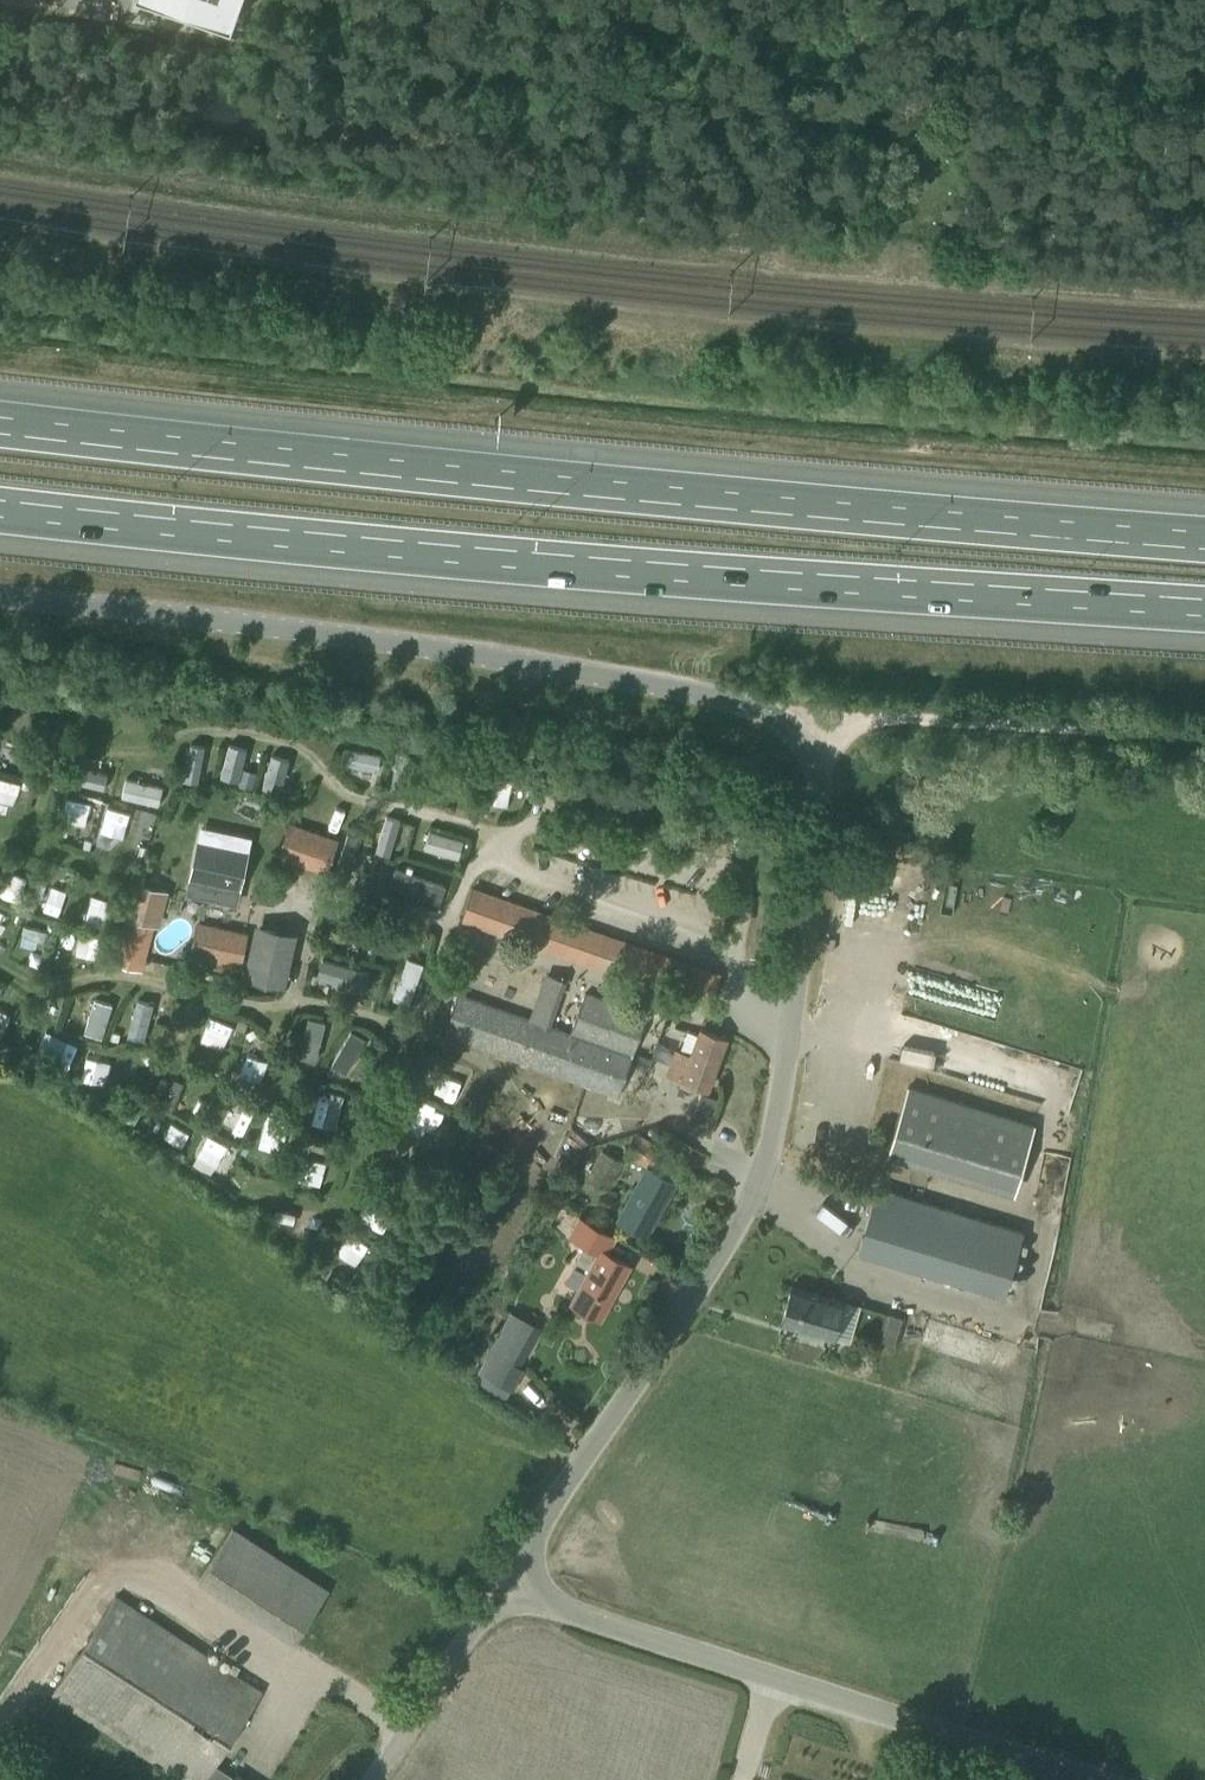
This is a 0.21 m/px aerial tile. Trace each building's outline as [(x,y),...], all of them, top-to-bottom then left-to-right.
[(135,9),(229,45),(245,0),(138,0),(135,9)] [(230,743),(221,777),(238,782),(247,748),(230,743)] [(344,749),(341,763),(378,770),(380,756),(344,749)] [(272,754),(263,788),(280,792),(289,759),(272,754)] [(396,754),(391,789),(409,792),(414,757),(396,754)] [(441,771),(437,788),(457,793),(462,776),(441,771)] [(126,778),(122,796),(159,805),(163,787),(126,778)] [(382,817),(372,849),(389,855),(399,822),(382,817)] [(290,824),(279,855),(327,871),(338,840),(290,824)] [(429,831),(424,848),(459,858),(463,840),(429,831)] [(348,835),(335,873),(349,877),(361,839),(348,835)] [(85,839),(83,847),(90,849),(92,840),(85,839)] [(196,850),(188,893),(235,904),(238,886),(245,852),(234,850),(198,843),(196,850)] [(396,869),(390,885),(439,903),(445,887),(396,869)] [(160,892),(134,886),(115,963),(141,970),(160,892)] [(464,915),(710,1001),(719,975),(473,889),(464,915)] [(30,898),(27,907),(33,909),(36,900),(30,898)] [(243,937),(197,927),(192,956),(236,966),(243,937)] [(286,935),(259,929),(250,974),(276,980),(286,935)] [(408,958),(394,998),(409,1004),(424,964),(408,958)] [(323,960),(318,977),(366,990),(371,973),(323,960)] [(570,1034),(551,1027),(567,982),(545,974),(530,1019),(458,994),(443,1035),(617,1095),(645,1014),(585,993),(570,1034)] [(95,999),(85,1032),(102,1037),(112,1005),(95,999)] [(138,1000),(128,1037),(144,1041),(154,1004),(138,1000)] [(309,1019),(300,1056),(316,1060),(325,1022),(309,1019)] [(239,1020),(236,1028),(242,1030),(245,1022),(239,1020)] [(254,1030),(247,1035),(250,1040),(257,1036),(254,1030)] [(708,1087),(725,1039),(699,1030),(690,1056),(679,1052),(671,1074),(708,1087)] [(351,1031),(332,1064),(347,1073),(366,1039),(351,1031)] [(112,1032),(111,1039),(119,1041),(120,1034),(112,1032)] [(23,1042),(19,1050),(27,1054),(31,1046),(23,1042)] [(148,1054),(143,1057),(147,1064),(152,1061),(148,1054)] [(330,1065),(326,1073),(333,1076),(336,1068),(330,1065)] [(1018,1189),(1037,1127),(909,1088),(889,1149),(1018,1189)] [(692,1122),(706,1127),(716,1099),(702,1094),(692,1122)] [(214,1118),(208,1123),(212,1129),(219,1125),(214,1118)] [(307,1135),(301,1137),(303,1146),(309,1145),(307,1135)] [(645,1233),(673,1181),(649,1168),(660,1148),(637,1136),(626,1156),(647,1167),(619,1219),(645,1233)] [(247,1141),(241,1152),(246,1155),(252,1144),(247,1141)] [(622,1162),(601,1151),(587,1177),(608,1189),(622,1162)] [(1002,1295),(1021,1231),(879,1187),(859,1251),(1002,1295)] [(399,1192),(394,1199),(402,1203),(406,1196),(399,1192)] [(600,1317),(617,1284),(628,1264),(605,1252),(614,1235),(581,1216),(571,1234),(585,1242),(575,1260),(590,1269),(572,1302),(600,1317)] [(358,1271),(353,1279),(359,1282),(363,1274),(358,1271)] [(832,1338),(843,1302),(791,1288),(781,1323),(832,1338)] [(510,1312),(478,1371),(493,1379),(525,1320),(510,1312)] [(881,1340),(894,1344),(902,1317),(889,1313),(881,1340)] [(293,1642),(326,1591),(232,1529),(199,1581),(293,1642)] [(213,1765),(260,1693),(115,1598),(51,1695),(182,1779),(243,1779),(236,1775),(234,1778),(213,1765)]
